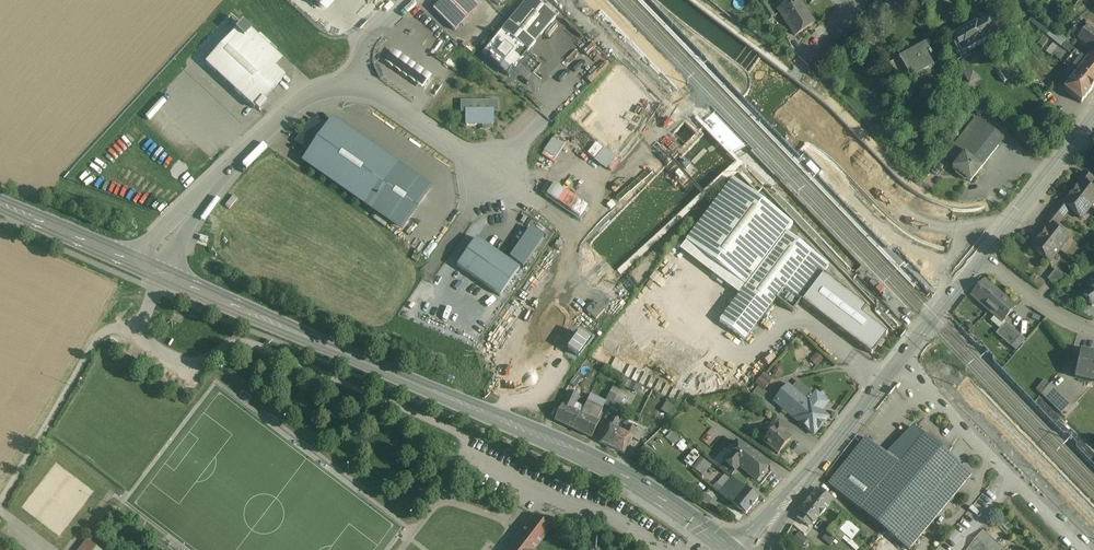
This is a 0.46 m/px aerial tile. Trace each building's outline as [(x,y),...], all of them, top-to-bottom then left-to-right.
[(439,2),(440,3),(433,9),(455,31),(479,7),(472,0),(441,0),(439,2)] [(534,0),(528,0),(502,31),(528,52),(556,19),(534,0)] [(649,0),(632,0),(651,19),(660,11),(649,0)] [(799,0),(794,0),(779,10),(795,36),(814,24),(799,0)] [(976,10),(992,0),(970,0),(976,10)] [(775,16),(766,2),(759,6),(769,21),(775,16)] [(1033,17),(1029,23),(1045,35),(1049,39),(1054,42),(1059,47),(1065,52),(1071,57),(1078,62),(1072,69),(1071,71),(1069,70),(1065,75),(1072,80),(1064,90),(1081,103),(1093,87),(1093,66),(1087,61),(1064,41),(1058,37),(1033,17)] [(976,24),(967,29),(964,25),(960,28),(962,32),(952,37),(962,54),(986,41),(985,40),(994,35),(991,30),(994,28),(991,24),(989,25),(986,20),(977,26),(976,24)] [(276,67),(245,39),(252,31),(244,24),(237,31),(236,31),(206,64),(255,109),(256,108),(260,111),(266,104),(263,100),(285,76),(276,67)] [(1083,31),(1076,25),(1071,32),(1078,38),(1083,31)] [(1093,51),(1093,31),(1087,26),(1083,31),(1078,38),(1093,51)] [(252,31),(245,39),(276,67),(283,60),(252,31)] [(1067,37),(1061,33),(1058,37),(1064,41),(1067,37)] [(1045,35),(1038,44),(1042,48),(1049,39),(1045,35)] [(1054,42),(1046,52),(1051,56),(1052,55),(1059,47),(1054,42)] [(925,45),(899,60),(906,71),(910,79),(932,66),(928,59),(932,56),(925,45)] [(1059,47),(1052,55),(1059,60),(1065,52),(1059,47)] [(1065,52),(1059,60),(1065,65),(1066,64),(1071,57),(1065,52)] [(1071,57),(1066,64),(1072,69),(1078,62),(1071,57)] [(899,59),(889,64),(896,76),(906,71),(899,60),(899,59)] [(412,70),(407,67),(403,73),(408,77),(412,70)] [(498,102),(462,102),(462,112),(467,112),(467,126),(484,125),(485,129),(491,128),(490,125),(493,125),(493,112),(498,112),(498,102)] [(976,118),(954,146),(964,154),(986,126),(976,118)] [(297,142),(311,152),(326,130),(312,120),(297,142)] [(311,152),(306,159),(404,227),(429,192),(331,124),(326,130),(311,152)] [(986,126),(964,154),(982,168),(1003,140),(986,126)] [(583,150),(593,139),(585,131),(575,142),(583,150)] [(554,138),(543,156),(556,163),(567,145),(554,138)] [(982,168),(964,154),(953,168),(970,182),(982,168)] [(940,161),(931,171),(936,175),(945,165),(940,161)] [(1084,172),(1078,180),(1080,182),(1082,180),(1090,187),(1093,181),(1093,180),(1084,172)] [(112,191),(142,202),(146,190),(116,179),(112,191)] [(583,218),(592,206),(551,179),(543,191),(583,218)] [(793,225),(733,180),(688,239),(686,241),(746,287),(720,321),(741,337),(745,340),(776,300),(785,288),(802,302),(823,274),(825,271),(829,266),(787,233),(793,225)] [(1082,180),(1080,182),(1072,192),(1091,207),(1093,203),(1093,190),(1090,187),(1082,180)] [(1091,207),(1072,192),(1064,203),(1063,204),(1070,210),(1081,219),(1091,207)] [(1061,201),(1053,211),(1063,219),(1070,210),(1063,204),(1064,203),(1061,201)] [(1063,219),(1053,211),(1044,222),(1049,225),(1050,224),(1056,228),(1063,219)] [(1056,228),(1050,224),(1049,225),(1041,236),(1059,250),(1069,238),(1056,228)] [(523,226),(505,252),(524,264),(541,239),(523,226)] [(1059,250),(1041,236),(1031,247),(1050,262),(1059,250)] [(520,269),(476,239),(457,267),(500,297),(520,269)] [(739,295),(746,287),(686,241),(680,250),(739,295)] [(550,269),(558,259),(548,250),(539,260),(550,269)] [(1056,269),(1048,279),(1058,288),(1068,279),(1056,269)] [(867,307),(823,274),(802,302),(872,354),(888,333),(862,314),(867,307)] [(985,278),(971,294),(1003,321),(1017,305),(985,278)] [(873,280),(867,286),(872,291),(874,289),(876,291),(875,293),(879,297),(880,295),(883,298),(881,299),(886,304),(892,299),(886,294),(884,296),(882,294),(884,291),(879,287),(878,288),(877,287),(878,286),(873,280)] [(1084,294),(1092,306),(1093,305),(1093,287),(1084,294)] [(1021,336),(1006,323),(997,335),(1012,347),(1021,336)] [(582,331),(570,349),(584,359),(597,341),(582,331)] [(820,350),(811,358),(818,365),(826,357),(820,350)] [(1081,351),(1075,378),(1093,382),(1093,354),(1081,351)] [(643,383),(648,370),(624,360),(618,372),(643,383)] [(759,383),(766,389),(773,382),(766,376),(759,383)] [(1050,384),(1045,380),(1036,390),(1041,394),(1050,384)] [(811,391),(798,381),(792,388),(811,403),(819,395),(812,390),(811,391)] [(628,389),(640,395),(643,388),(632,382),(628,389)] [(1071,405),(1050,384),(1041,394),(1062,415),(1071,405)] [(614,386),(610,394),(617,397),(620,389),(614,386)] [(792,388),(791,386),(775,403),(796,420),(794,422),(802,429),(815,415),(828,426),(840,413),(819,395),(811,403),(792,388)] [(627,393),(620,389),(617,397),(624,400),(627,393)] [(579,397),(569,392),(562,406),(573,411),(579,397)] [(765,399),(755,392),(751,397),(761,404),(765,399)] [(617,397),(610,394),(605,405),(611,408),(617,397)] [(624,400),(617,397),(611,408),(618,412),(624,400)] [(676,404),(668,399),(661,411),(669,415),(676,404)] [(603,410),(587,402),(583,411),(587,412),(585,417),(597,422),(603,410)] [(573,411),(562,406),(555,422),(573,431),(583,411),(579,409),(577,413),(573,411)] [(597,422),(585,417),(587,412),(583,411),(573,431),(592,439),(599,423),(597,422)] [(617,421),(612,418),(608,426),(616,430),(621,420),(618,419),(617,421)] [(781,425),(765,443),(780,456),(793,441),(786,435),(789,432),(781,425)] [(608,426),(599,443),(612,449),(620,432),(616,430),(608,426)] [(638,426),(633,438),(640,441),(646,429),(638,426)] [(888,456),(866,438),(829,484),(863,512),(895,539),(907,549),(910,549),(915,544),(901,532),(957,465),(914,429),(888,456)] [(633,438),(620,432),(612,449),(625,455),(633,438)] [(745,449),(739,444),(724,462),(735,471),(739,466),(756,481),(769,466),(758,456),(757,457),(746,448),(745,449)] [(696,464),(705,471),(713,461),(705,453),(696,464)] [(719,465),(715,469),(720,474),(724,470),(719,465)] [(957,465),(901,532),(915,544),(972,477),(957,465)] [(707,473),(712,477),(717,471),(712,467),(707,473)] [(726,470),(719,478),(724,482),(731,474),(726,470)] [(759,500),(733,479),(720,494),(746,515),(759,500)] [(449,481),(445,492),(452,494),(456,483),(449,481)] [(832,499),(820,490),(817,494),(815,493),(809,500),(817,506),(813,511),(820,517),(830,505),(829,504),(832,499)] [(715,499),(706,492),(700,499),(709,506),(715,499)] [(809,500),(799,512),(801,514),(797,518),(809,527),(812,523),(814,525),(820,517),(813,511),(817,506),(809,500)] [(861,530),(842,515),(825,537),(832,543),(838,535),(857,549),(860,546),(853,541),(861,530)] [(522,535),(526,538),(517,549),(535,549),(551,529),(535,517),(535,518),(522,535)] [(967,549),(968,549),(1003,549),(984,530),(967,549)] [(88,542),(82,549),(99,549),(88,542)]
